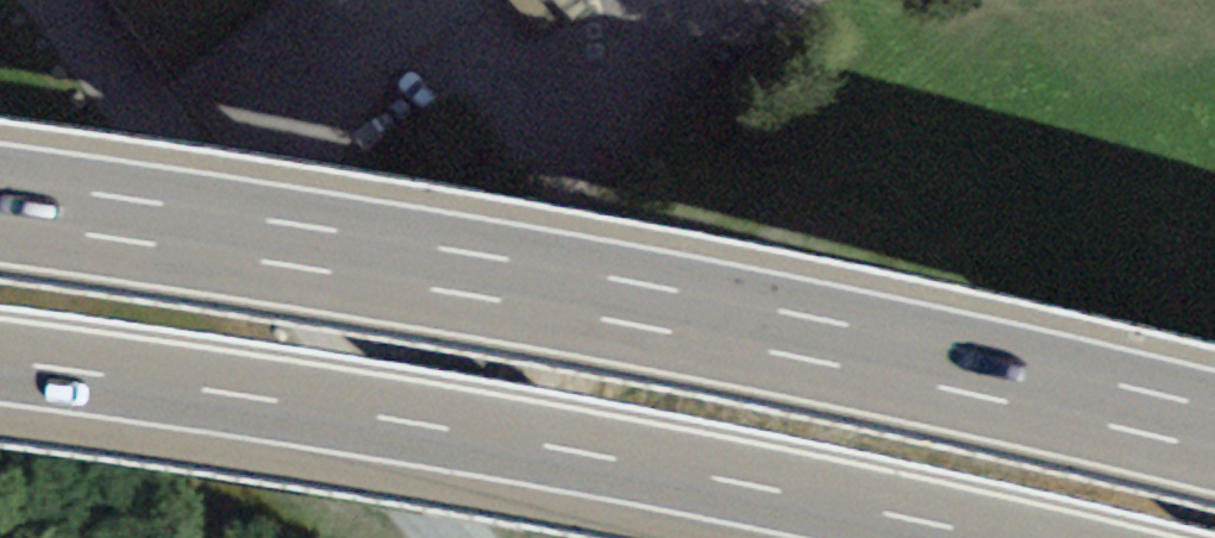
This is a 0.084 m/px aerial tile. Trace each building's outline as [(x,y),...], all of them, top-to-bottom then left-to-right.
[(227,68),(316,0),(175,0),(227,68)]
